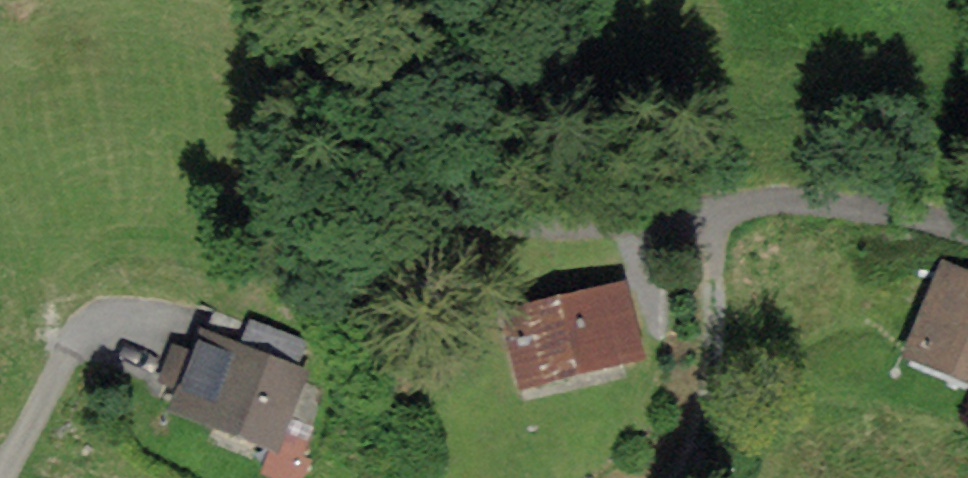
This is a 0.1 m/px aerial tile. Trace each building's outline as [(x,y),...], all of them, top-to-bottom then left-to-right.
[(949,265),(911,349),(967,375),(967,274),(949,265)] [(638,352),(621,284),(505,314),(523,382),(638,352)] [(303,369),(201,333),(193,355),(175,348),(164,380),(182,387),(175,407),(276,443),(303,369)]
